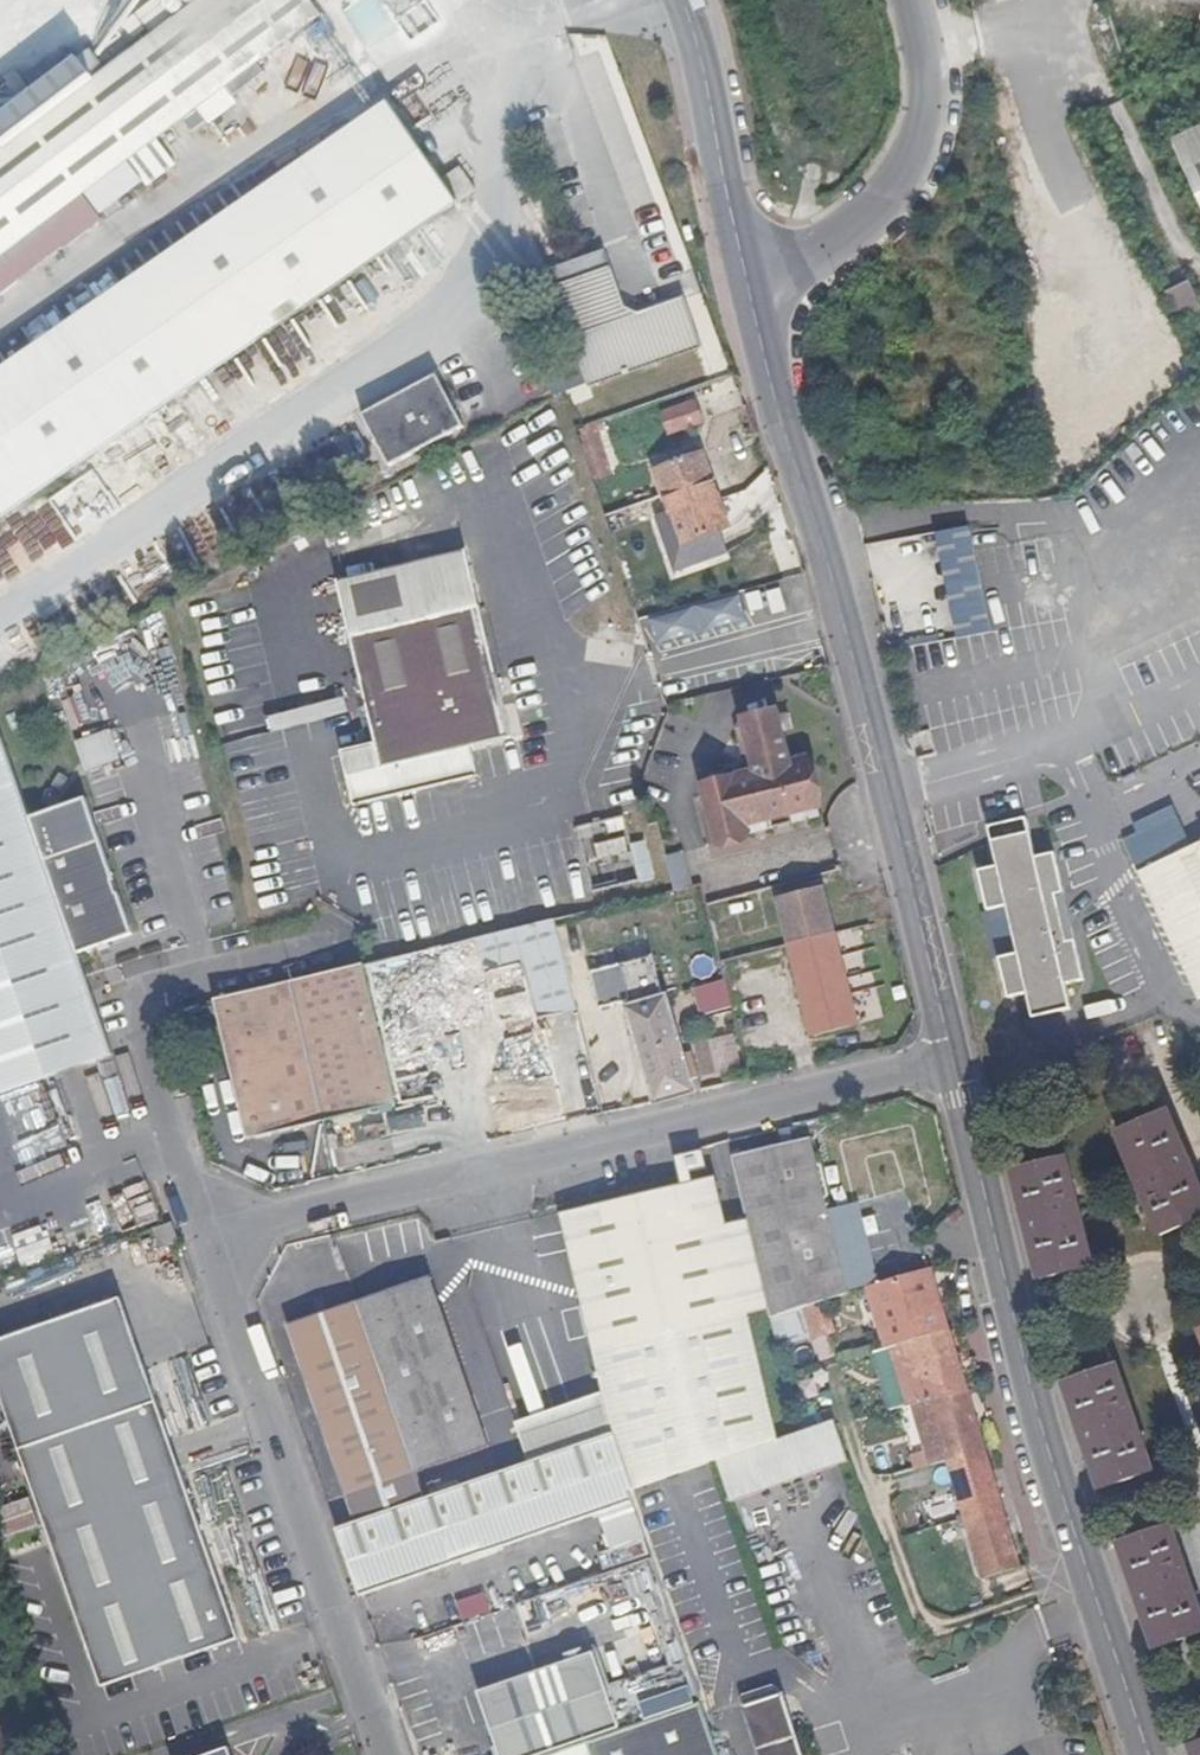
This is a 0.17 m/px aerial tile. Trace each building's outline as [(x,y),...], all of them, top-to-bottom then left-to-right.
[(75,243),(67,231),(74,224),(66,212),(323,18),(317,6),(315,0),(200,0),(1,149),(0,147),(0,300),(75,243)] [(161,0),(152,0),(136,13),(146,26),(169,10),(161,0)] [(389,102),(0,374),(0,522),(478,188),(461,165),(443,178),(389,102)] [(1170,139),(1199,200),(1199,125),(1170,139)] [(538,196),(521,202),(542,260),(559,254),(538,196)] [(703,347),(684,296),(640,312),(624,305),(605,250),(548,270),(590,388),(703,347)] [(1167,292),(1180,320),(1199,311),(1199,300),(1191,280),(1167,292)] [(435,374),(359,414),(387,466),(462,426),(435,374)] [(703,422),(695,400),(661,411),(669,433),(703,422)] [(576,428),(594,478),(612,472),(599,432),(609,428),(606,417),(583,425),(576,428)] [(702,450),(655,466),(662,491),(665,495),(688,488),(696,508),(719,498),(702,450)] [(628,506),(649,499),(644,483),(600,497),(606,514),(628,506)] [(671,562),(686,557),(690,569),(730,553),(720,530),(730,527),(719,498),(696,508),(688,488),(665,495),(671,510),(655,516),(671,562)] [(636,523),(655,516),(649,499),(628,506),(636,523)] [(977,528),(941,532),(952,629),(988,626),(977,528)] [(340,583),(352,636),(360,635),(356,621),(466,594),(470,610),(480,607),(466,553),(340,583)] [(675,575),(690,569),(686,557),(671,562),(675,575)] [(344,751),(357,804),(479,775),(472,745),(512,736),(480,607),(470,610),(466,594),(356,621),(360,635),(352,636),(378,743),(344,751)] [(821,806),(808,757),(792,761),(779,708),(743,716),(757,771),(705,783),(720,843),(750,834),(747,824),(821,806)] [(111,728),(75,743),(88,772),(123,758),(111,728)] [(87,972),(78,952),(132,933),(84,798),(31,817),(0,732),(0,1093),(116,1054),(87,972)] [(1067,984),(1086,980),(1054,853),(1035,858),(1025,819),(987,829),(997,867),(979,872),(989,912),(1007,907),(1019,954),(1000,959),(1010,999),(1029,994),(1035,1019),(1074,1009),(1067,984)] [(639,881),(654,879),(647,841),(632,843),(639,881)] [(1199,997),(1199,844),(1141,873),(1199,997)] [(673,890),(693,886),(686,851),(666,855),(673,890)] [(781,899),(792,941),(833,931),(823,888),(781,899)] [(555,916),(578,1007),(621,995),(599,906),(555,916)] [(445,943),(467,1036),(578,1007),(555,916),(445,943)] [(833,931),(792,941),(809,1008),(850,998),(833,931)] [(350,964),(291,979),(324,1120),(398,1102),(364,961),(350,964)] [(215,997),(248,1139),(324,1120),(291,979),(215,997)] [(730,981),(694,985),(698,1013),(733,1010),(730,981)] [(673,1096),(695,1090),(666,995),(629,1006),(657,1099),(673,1096)] [(850,998),(809,1008),(816,1034),(856,1023),(850,998)] [(539,1030),(551,1060),(570,1052),(557,1022),(539,1030)] [(700,1078),(716,1075),(712,1053),(733,1049),(731,1038),(695,1044),(700,1078)] [(1117,1131),(1163,1234),(1199,1217),(1199,1182),(1169,1110),(1117,1131)] [(828,1297),(848,1291),(811,1137),(734,1154),(749,1217),(771,1315),(781,1312),(803,1306),(828,1297)] [(636,1489),(798,1432),(794,1413),(785,1377),(771,1315),(749,1217),(728,1223),(717,1176),(693,1181),(692,1171),(709,1167),(704,1149),(676,1154),(683,1184),(561,1211),(615,1431),(636,1489)] [(1042,1279),(1094,1265),(1068,1157),(1015,1169),(1042,1279)] [(180,1239),(172,1217),(153,1225),(163,1246),(180,1239)] [(933,1269),(872,1289),(889,1347),(893,1346),(950,1330),(940,1295),(933,1269)] [(419,1468),(488,1445),(491,1444),(431,1274),(358,1300),(419,1468)] [(239,1637),(122,1297),(0,1340),(0,1384),(103,1686),(239,1637)] [(828,1297),(803,1306),(811,1335),(813,1338),(839,1330),(828,1297)] [(419,1468),(358,1300),(290,1325),(358,1521),(427,1497),(419,1468)] [(789,1343),(811,1335),(803,1306),(781,1312),(789,1343)] [(950,1330),(893,1346),(911,1402),(914,1401),(967,1388),(959,1358),(950,1330)] [(1102,1489),(1155,1469),(1118,1364),(1065,1382),(1102,1489)] [(932,1462),(985,1447),(977,1422),(967,1388),(914,1401),(932,1462)] [(821,1424),(815,1405),(794,1413),(798,1432),(821,1424)] [(348,1557),(364,1602),(636,1507),(630,1491),(636,1489),(615,1431),(547,1455),(498,1473),(427,1497),(358,1521),(338,1527),(348,1557)] [(427,1497),(498,1473),(488,1445),(419,1468),(427,1497)] [(967,1516),(1002,1506),(993,1475),(985,1447),(932,1462),(911,1467),(920,1494),(957,1483),(967,1516)] [(986,1576),(1019,1565),(1013,1542),(1002,1506),(967,1516),(986,1576)] [(1119,1542),(1157,1647),(1199,1633),(1199,1603),(1172,1524),(1119,1542)] [(480,1690),(502,1754),(545,1754),(622,1729),(595,1651),(480,1690)] [(764,1754),(804,1754),(784,1692),(747,1704),(764,1754)] [(698,1702),(622,1729),(545,1754),(717,1754),(698,1702)] [(2,1719),(0,1719),(0,1754),(11,1754),(2,1719)] [(201,1754),(233,1754),(230,1746),(201,1754)]
